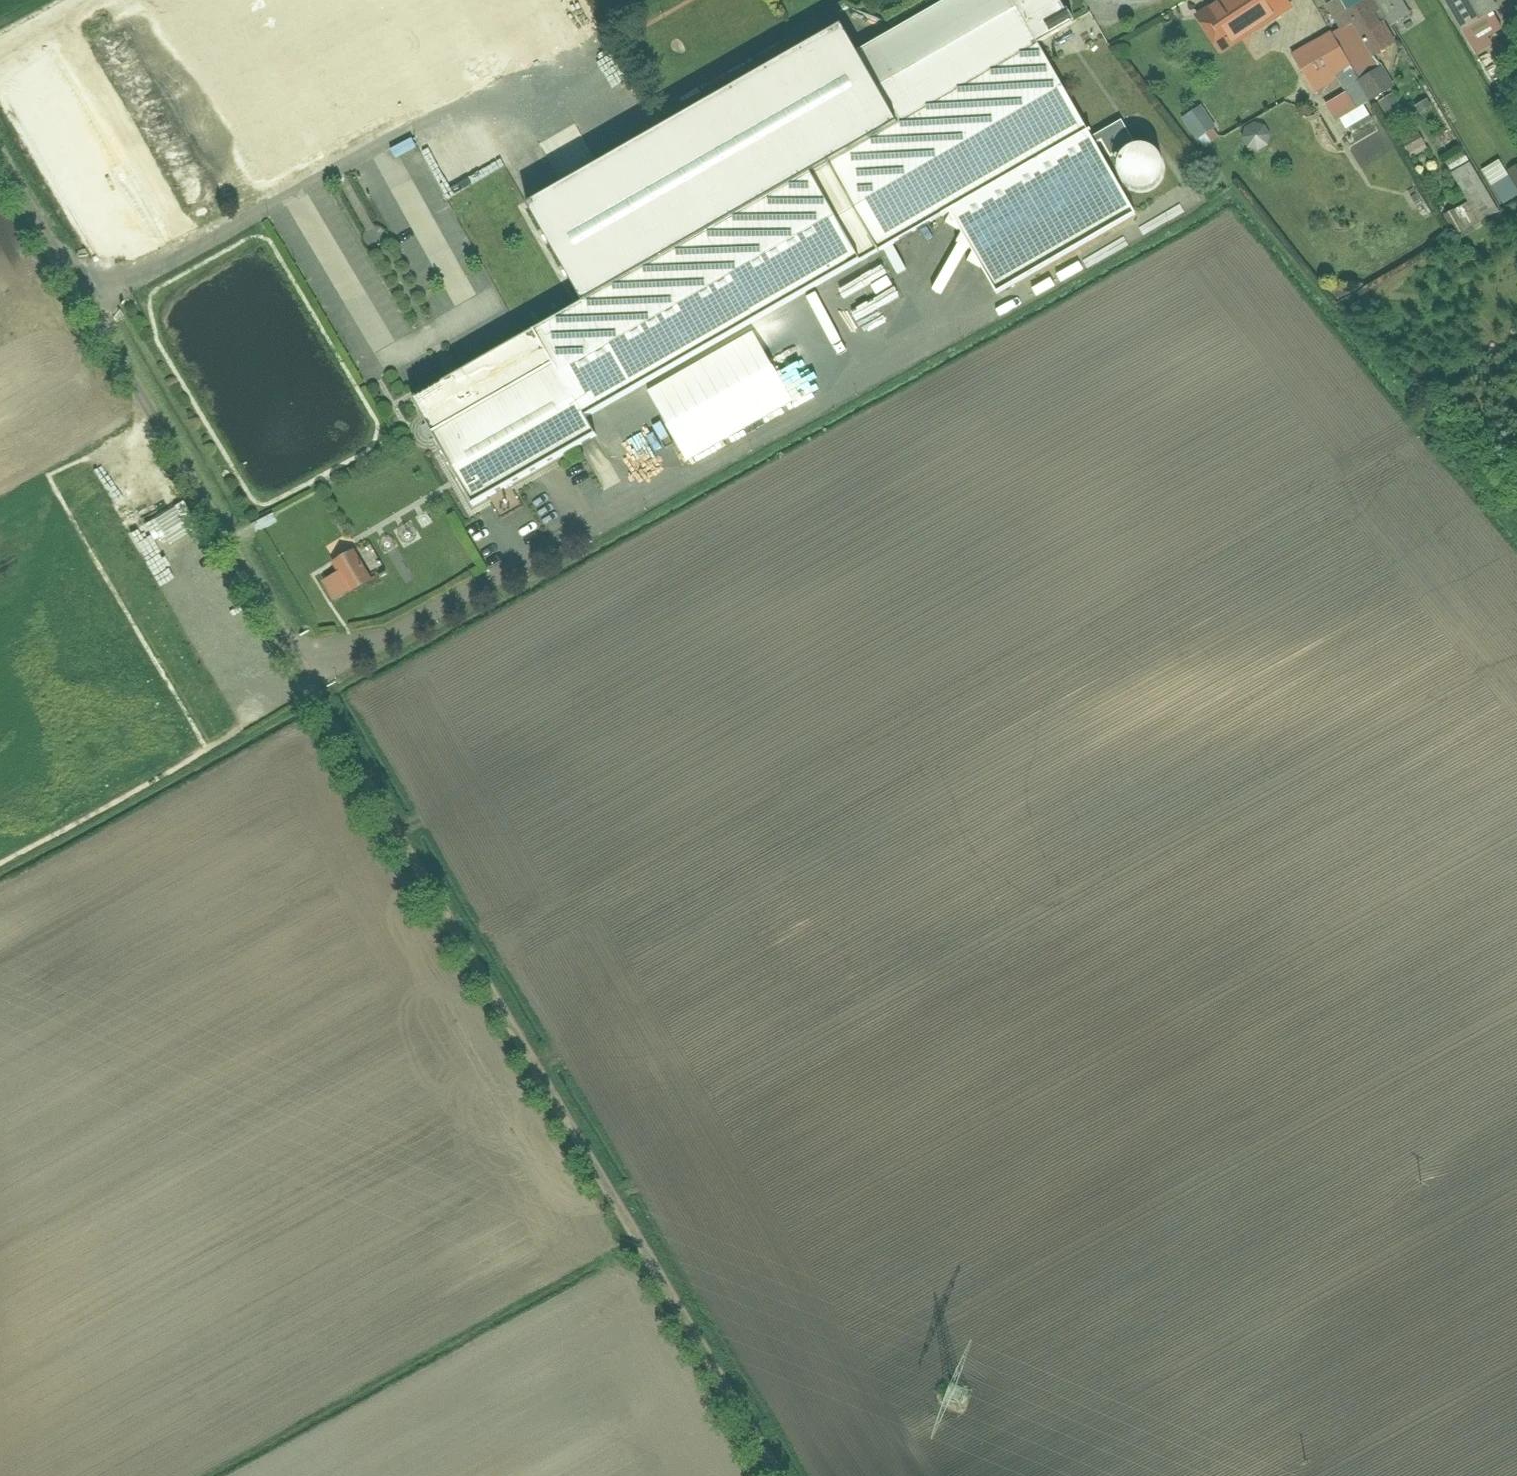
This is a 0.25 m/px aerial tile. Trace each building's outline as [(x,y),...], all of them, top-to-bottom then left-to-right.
[(1061,0),(953,0),(860,53),(841,28),(528,209),(591,307),(413,408),(462,501),(947,217),(993,302),(1136,217),(1038,37),(1071,18),(1061,0)] [(1231,41),(1290,7),(1286,0),(1217,0),(1209,4),(1231,41)] [(1328,17),(1341,10),(1352,29),(1298,60),(1315,91),(1341,76),(1357,104),(1384,89),(1366,58),(1390,44),(1382,30),(1412,14),(1404,0),(1366,0),(1362,3),(1360,0),(1318,0),(1328,17)] [(1472,54),(1488,45),(1478,29),(1492,21),(1480,0),(1442,0),(1472,54)] [(1178,120),(1193,140),(1213,126),(1199,105),(1178,120)] [(1241,125),(1240,147),(1264,149),(1266,126),(1241,125)] [(1503,171),(1497,160),(1480,169),(1497,203),(1516,194),(1516,164),(1503,171)] [(1448,173),(1464,202),(1444,214),(1456,235),(1497,212),(1469,161),(1448,173)] [(149,518),(162,543),(192,529),(179,503),(149,518)] [(372,583),(354,550),(317,570),(336,603),(372,583)]
